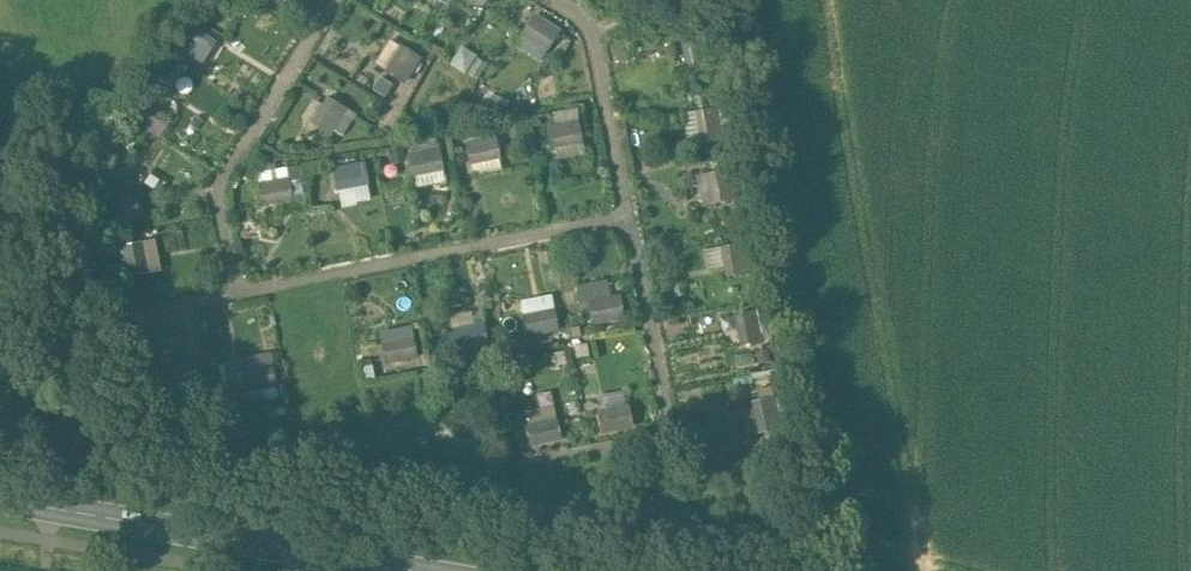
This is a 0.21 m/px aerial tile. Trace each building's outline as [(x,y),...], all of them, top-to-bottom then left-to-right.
[(531,10),(513,44),(541,59),(559,25),(531,10)] [(199,31),(188,52),(201,59),(213,38),(199,31)] [(373,65),(406,79),(419,52),(385,37),(373,65)] [(450,63),(478,78),(487,59),(459,44),(450,63)] [(376,75),(371,91),(394,99),(399,83),(376,75)] [(316,90),(301,114),(340,137),(354,113),(316,90)] [(550,109),(553,155),(581,154),(579,107),(550,109)] [(687,141),(713,140),(712,107),(685,108),(687,141)] [(470,170),(501,163),(495,131),(463,137),(470,170)] [(406,148),(412,183),(443,179),(438,143),(406,148)] [(364,160),(333,164),(337,203),(368,199),(364,160)] [(254,169),(258,195),(289,191),(286,165),(254,169)] [(712,168),(693,172),(700,205),(720,201),(712,168)] [(135,273),(160,268),(154,235),(129,240),(135,273)] [(704,265),(728,263),(727,244),(703,246),(704,265)] [(577,282),(586,324),(622,316),(616,289),(610,291),(607,276),(577,282)] [(520,296),(522,335),(556,333),(554,294),(520,296)] [(710,329),(734,325),(737,343),(758,339),(753,307),(708,314),(710,329)] [(485,346),(483,309),(452,311),(454,347),(485,346)] [(379,327),(381,360),(416,358),(413,324),(379,327)] [(529,445),(559,438),(552,403),(521,410),(529,445)]
